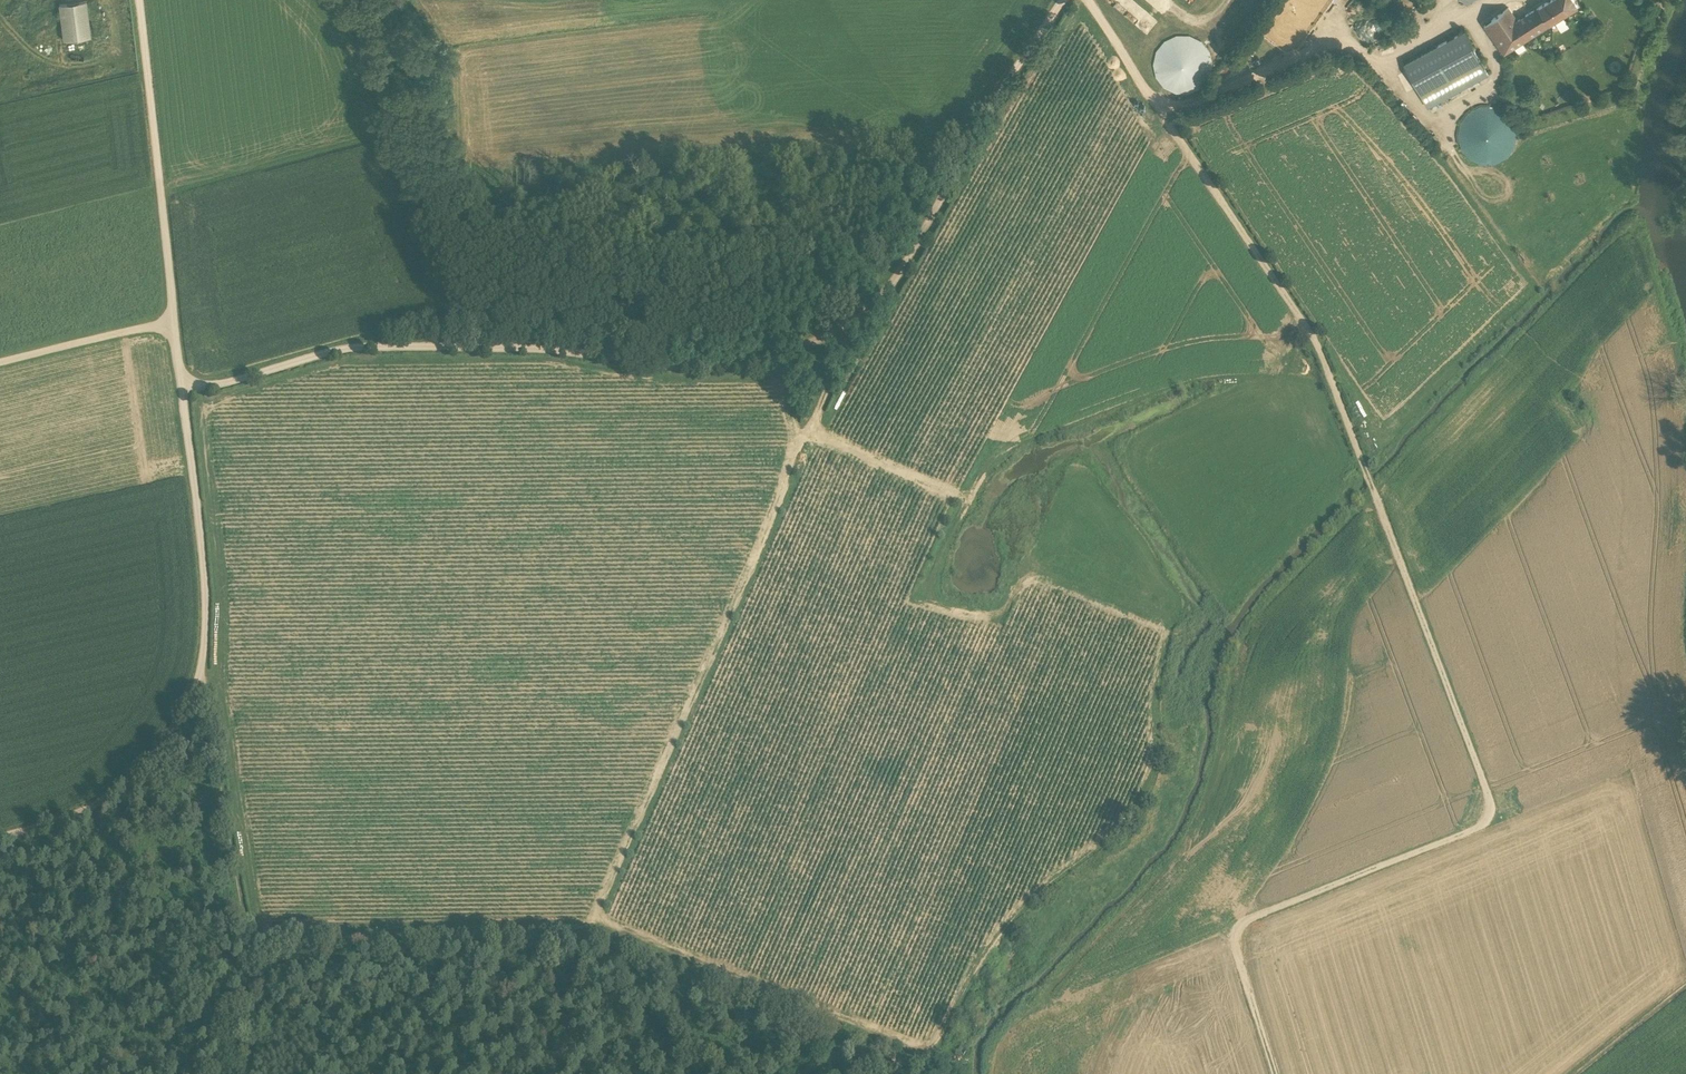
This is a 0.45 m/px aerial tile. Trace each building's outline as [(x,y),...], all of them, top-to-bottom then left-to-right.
[(1577,6),(1574,0),(1550,0),(1518,20),(1509,7),(1485,24),(1505,53),(1524,40),(1564,15),(1577,6)] [(86,1),(60,4),(65,40),(91,36),(86,1)] [(1170,30),(1149,77),(1191,96),(1196,84),(1200,86),(1216,50),(1170,30)] [(1465,31),(1404,63),(1428,107),(1488,74),(1465,31)] [(1520,148),(1501,101),(1456,120),(1475,167),(1520,148)]
